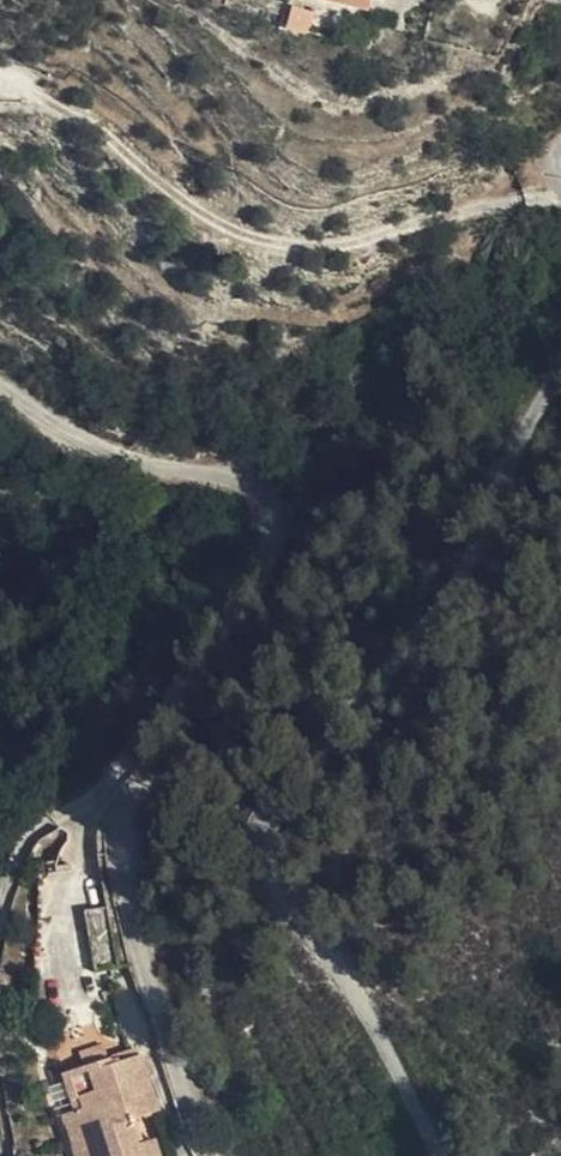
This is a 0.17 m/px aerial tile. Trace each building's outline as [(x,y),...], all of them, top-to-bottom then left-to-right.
[(339,16),(400,34),(406,18),(415,21),(416,16),(421,18),(427,0),(344,0),(339,16)] [(306,33),(311,12),(292,7),(287,28),(306,33)] [(85,951),(116,939),(95,880),(64,891),(85,951)] [(87,1055),(69,1063),(66,1055),(51,1062),(80,1131),(96,1123),(109,1155),(139,1155),(178,1139),(170,1115),(157,1120),(158,1129),(131,1133),(126,1088),(151,1085),(154,1103),(167,1097),(142,1033),(111,1046),(87,1055)] [(82,1043),(87,1055),(111,1046),(107,1033),(82,1043)] [(149,1105),(154,1103),(151,1085),(126,1088),(131,1133),(158,1129),(157,1120),(154,1121),(149,1105)] [(80,1131),(90,1155),(109,1155),(96,1123),(80,1131)]
